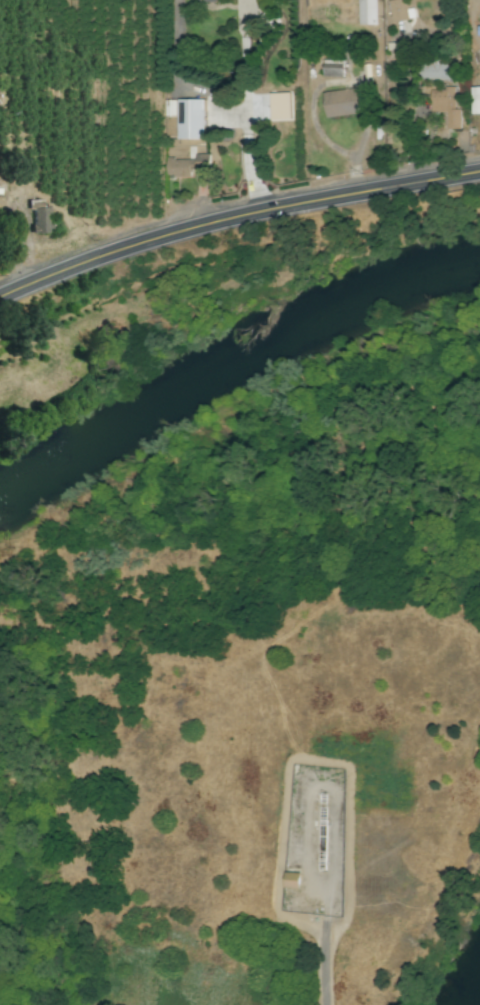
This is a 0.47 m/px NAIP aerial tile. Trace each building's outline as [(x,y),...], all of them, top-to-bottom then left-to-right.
[(376,0),(358,0),(358,24),(376,24),(376,0)] [(405,0),(388,0),(392,23),(408,20),(405,0)] [(343,76),(343,59),(323,59),(323,76),(343,76)] [(453,79),(452,63),(419,63),(419,80),(453,79)] [(471,114),(479,113),(479,86),(470,87),(471,114)] [(326,117),(364,112),(361,87),(323,92),(326,117)] [(459,108),(454,108),(454,88),(429,88),(429,112),(444,112),(444,129),(459,128),(459,108)] [(290,92),(270,93),(271,119),(290,119),(290,92)] [(178,138),(205,139),(205,100),(178,99),(178,138)] [(165,115),(176,115),(176,101),(165,101),(165,115)] [(210,153),(195,154),(195,158),(166,158),(166,176),(192,176),(192,168),(210,168),(210,153)] [(32,232),(47,233),(48,207),(32,207),(32,232)]
